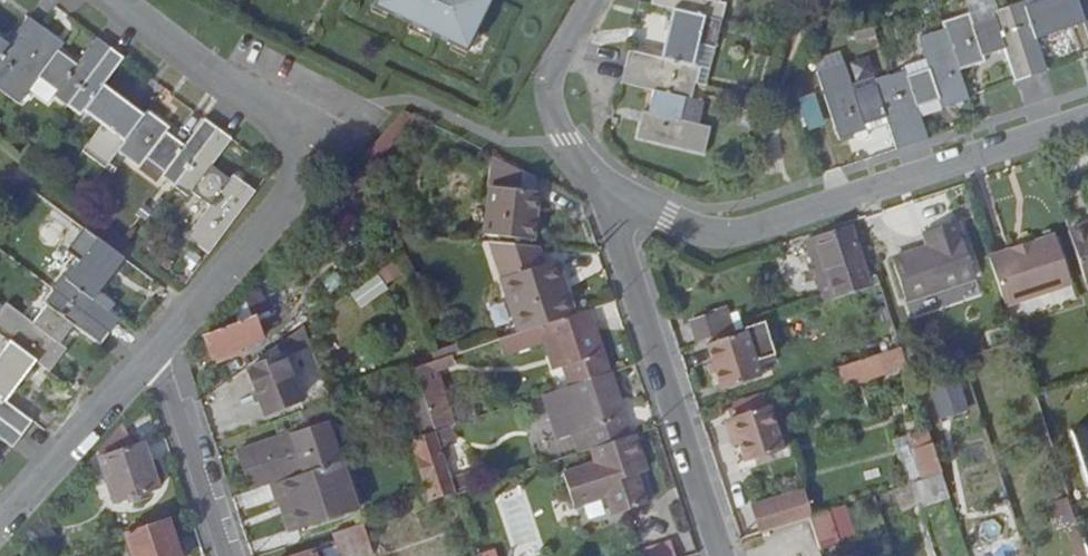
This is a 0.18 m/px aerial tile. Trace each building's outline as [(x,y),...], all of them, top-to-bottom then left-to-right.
[(374,7),(464,52),(489,0),(377,0),(374,7)] [(682,1),(678,0),(653,0),(650,10),(671,14),(661,63),(629,57),(620,88),(652,94),(646,119),(641,118),(635,143),(704,160),(711,133),(683,126),(689,103),(695,104),(700,74),(696,72),(702,50),(714,54),(724,12),(718,9),(720,0),(682,0),(682,1)] [(819,77),(842,143),(864,135),(862,129),(886,121),(894,154),(928,143),(915,110),(940,103),(942,110),(968,101),(958,74),(984,64),(981,59),(1002,54),(1012,86),(1047,75),(1035,41),(1084,26),(1087,38),(1087,0),(1045,0),(1046,1),(1027,7),(1026,2),(988,13),(990,21),(972,26),(968,16),(942,25),(945,31),(918,40),(928,72),(906,79),(904,73),(873,83),(875,90),(852,97),(843,69),(819,77)] [(214,259),(262,196),(242,179),(238,184),(216,167),(236,142),(224,132),(209,121),(189,147),(172,133),(176,127),(157,113),(152,117),(111,85),(132,62),(116,50),(103,39),(84,63),(62,49),(66,43),(49,30),(32,17),(11,42),(0,34),(0,93),(18,107),(29,92),(40,79),(60,94),(57,98),(70,109),(81,117),(85,114),(108,132),(87,159),(108,175),(124,155),(146,171),(153,161),(169,173),(165,178),(180,189),(192,199),(196,194),(218,211),(193,242),(214,259)] [(60,94),(40,79),(29,92),(49,107),(57,98),(60,94)] [(817,92),(799,98),(809,130),(826,125),(817,92)] [(532,183),(532,176),(500,159),(496,189),(500,191),(497,222),(508,224),(506,241),(539,246),(546,194),(530,191),(532,183)] [(546,194),(548,185),(532,183),(530,191),(546,194)] [(931,237),(935,253),(948,292),(982,281),(963,226),(931,237)] [(11,451),(22,440),(32,429),(6,407),(35,369),(48,380),(66,357),(62,352),(78,330),(104,350),(115,339),(126,323),(100,301),(130,261),(91,228),(74,249),(92,264),(75,286),(73,283),(63,296),(52,310),(57,314),(41,336),(16,315),(0,334),(0,378),(1,378),(0,380),(0,444),(11,451)] [(863,230),(815,246),(835,306),(890,288),(887,278),(880,281),(863,230)] [(1077,234),(1087,269),(1087,231),(1077,234)] [(1064,240),(1033,251),(1049,301),(1080,290),(1064,240)] [(575,325),(566,297),(575,294),(565,266),(553,269),(547,253),(498,248),(518,306),(514,307),(527,341),(575,325)] [(1018,311),(1049,301),(1033,251),(1002,261),(1018,311)] [(906,263),(918,302),(948,292),(935,253),(906,263)] [(361,309),(389,289),(379,274),(350,294),(361,309)] [(273,291),(242,312),(246,328),(279,317),(273,291)] [(575,325),(584,321),(575,294),(566,297),(575,325)] [(724,315),(694,325),(702,349),(732,338),(724,315)] [(282,322),(279,317),(246,328),(215,338),(221,362),(223,362),(224,367),(250,359),(247,353),(280,343),(276,326),(282,322)] [(588,320),(593,336),(603,333),(597,317),(588,320)] [(566,362),(576,390),(616,377),(610,358),(610,355),(603,333),(593,336),(588,320),(584,321),(575,325),(527,341),(506,348),(511,365),(551,352),(556,366),(566,362)] [(728,396),(767,383),(759,359),(777,353),(769,327),(750,333),(752,338),(713,351),(728,396)] [(309,336),(285,352),(293,365),(317,348),(309,336)] [(917,371),(910,351),(881,361),(883,371),(890,368),(894,378),(908,374),(917,371)] [(306,407),(293,365),(258,375),(272,418),(306,407)] [(872,378),(867,365),(850,370),(854,383),(872,378)] [(460,428),(440,371),(424,378),(442,434),(456,429),(460,428)] [(630,416),(616,377),(576,390),(555,397),(568,437),(590,430),(595,429),(601,447),(634,437),(628,418),(630,416)] [(933,387),(938,417),(968,412),(963,382),(933,387)] [(752,466),(791,454),(775,408),(734,421),(735,424),(734,426),(734,430),(734,433),(734,434),(736,437),(737,438),(741,442),(744,444),(752,466)] [(336,424),(281,443),(293,479),(305,475),(307,479),(349,465),(336,424)] [(151,447),(143,450),(134,425),(107,454),(111,462),(109,462),(123,507),(167,494),(151,447)] [(447,451),(463,446),(456,429),(442,434),(447,451)] [(1080,434),(1087,460),(1087,431),(1080,434)] [(447,451),(442,434),(420,441),(438,501),(461,493),(447,451)] [(653,468),(641,435),(634,437),(598,448),(602,460),(567,472),(578,507),(610,496),(615,514),(651,503),(640,472),(653,468)] [(930,439),(934,448),(923,452),(931,479),(950,473),(939,437),(930,439)] [(923,452),(934,448),(930,439),(920,443),(923,452)] [(293,479),(281,443),(245,455),(256,492),(293,479)] [(300,535),(368,513),(351,464),(349,465),(307,479),(281,488),(287,507),(290,506),(300,535)] [(950,473),(931,479),(899,490),(905,507),(925,500),(926,503),(956,493),(950,473)] [(806,490),(760,506),(770,533),(815,517),(814,517),(815,517),(806,490)] [(826,550),(864,537),(853,504),(815,517),(814,517),(815,517),(826,550)] [(60,533),(47,521),(26,543),(36,553),(60,533)] [(175,521),(135,536),(142,555),(187,555),(175,521)] [(284,534),(253,543),(258,555),(274,555),(290,551),(284,534)] [(678,541),(647,550),(649,555),(682,555),(678,541)] [(367,546),(345,552),(347,555),(370,555),(367,546)]
